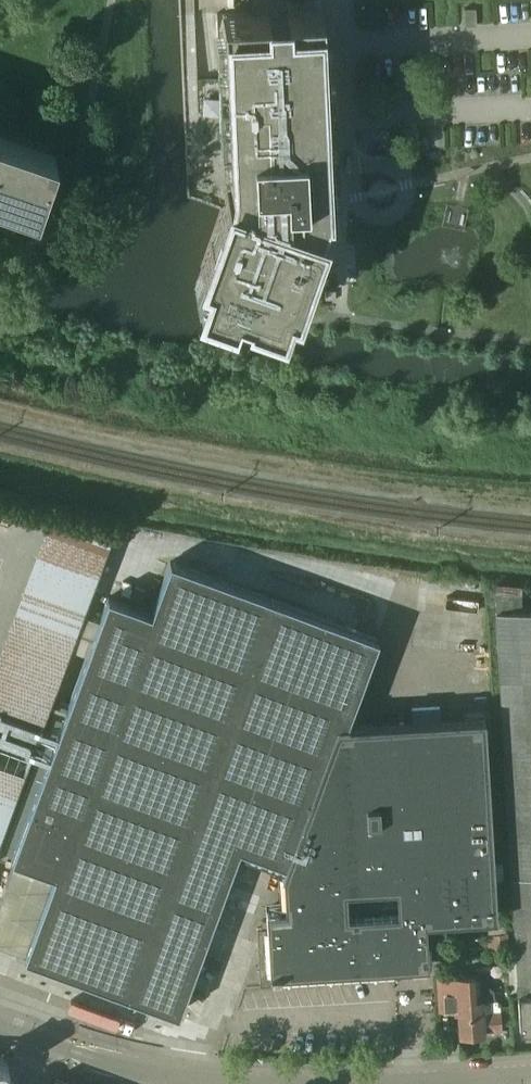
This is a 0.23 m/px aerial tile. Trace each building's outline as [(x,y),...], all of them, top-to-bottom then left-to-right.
[(465,8),(465,25),(477,24),(476,7),(465,8)] [(329,174),(323,26),(322,8),(297,9),(260,11),(251,11),(217,13),(220,80),(198,81),(195,14),(180,15),(188,195),(222,207),(201,267),(209,270),(199,298),(233,310),(236,300),(247,304),(246,307),(280,319),(287,298),(295,301),(322,225),(320,224),(323,215),(327,204),(329,174)] [(54,161),(0,142),(0,197),(37,209),(54,161)] [(56,528),(0,675),(0,834),(107,547),(56,528)] [(151,611),(109,596),(12,857),(55,873),(25,956),(177,1012),(240,843),(285,859),(281,873),(283,873),(285,908),(266,909),(270,973),(427,964),(424,920),(496,916),(484,721),(341,730),(376,635),(170,559),(151,611)] [(496,612),(520,1030),(530,1030),(530,610),(496,612)] [(470,976),(455,977),(435,978),(437,1010),(456,1008),(457,1034),(483,1032),(483,1029),(499,1028),(498,1010),(482,1011),(481,999),(472,999),(470,976)]
